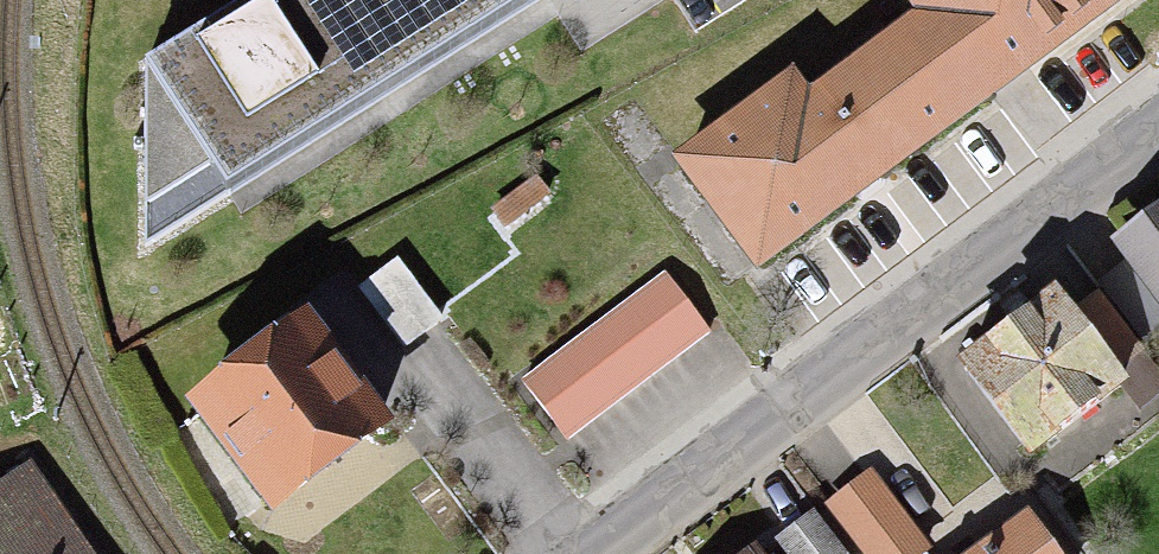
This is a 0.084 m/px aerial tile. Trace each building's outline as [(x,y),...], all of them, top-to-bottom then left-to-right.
[(141,78),(219,203),(549,0),(267,0),(141,78)] [(764,266),(1120,0),(905,0),(918,18),(814,96),(797,74),(684,159),(764,266)] [(1113,242),(1158,305),(1158,209),(1113,242)] [(397,266),(358,295),(407,360),(446,330),(397,266)] [(665,277),(519,387),(565,449),(712,338),(665,277)] [(1043,287),(957,356),(1027,444),(1113,376),(1043,287)] [(298,314),(189,403),(272,503),(381,413),(298,314)] [(0,492),(0,553),(73,553),(27,476),(0,492)] [(824,515),(853,553),(925,553),(871,480),(824,515)] [(1027,519),(979,553),(1053,553),(1027,519)] [(813,525),(780,551),(782,553),(836,553),(813,525)]
